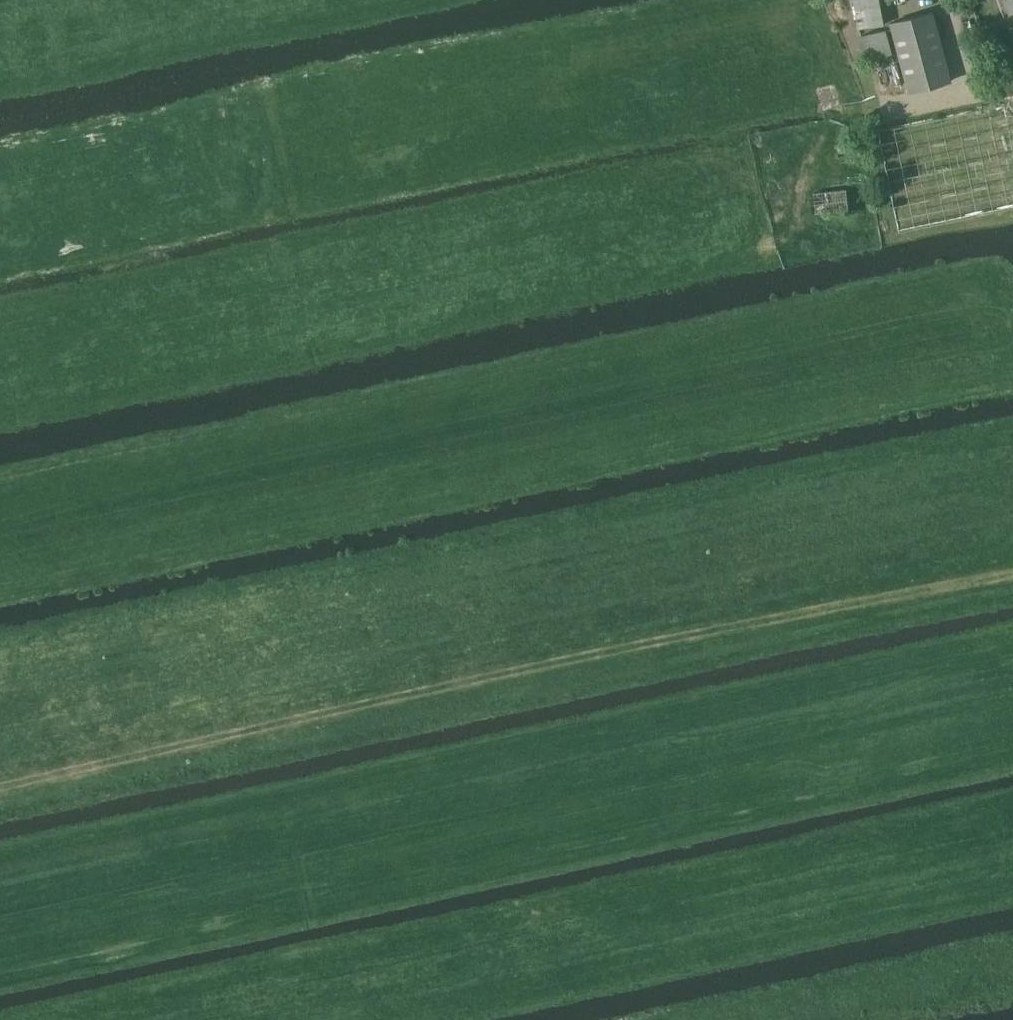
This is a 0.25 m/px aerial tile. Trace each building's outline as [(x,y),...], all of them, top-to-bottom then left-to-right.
[(879,0),(854,0),(859,28),(884,25),(879,0)] [(909,91),(952,79),(933,10),(890,22),(909,91)] [(866,58),(892,52),(885,29),(860,35),(866,58)] [(898,230),(1012,206),(1012,101),(877,129),(898,230)] [(847,188),(813,192),(816,214),(849,210),(847,188)]
